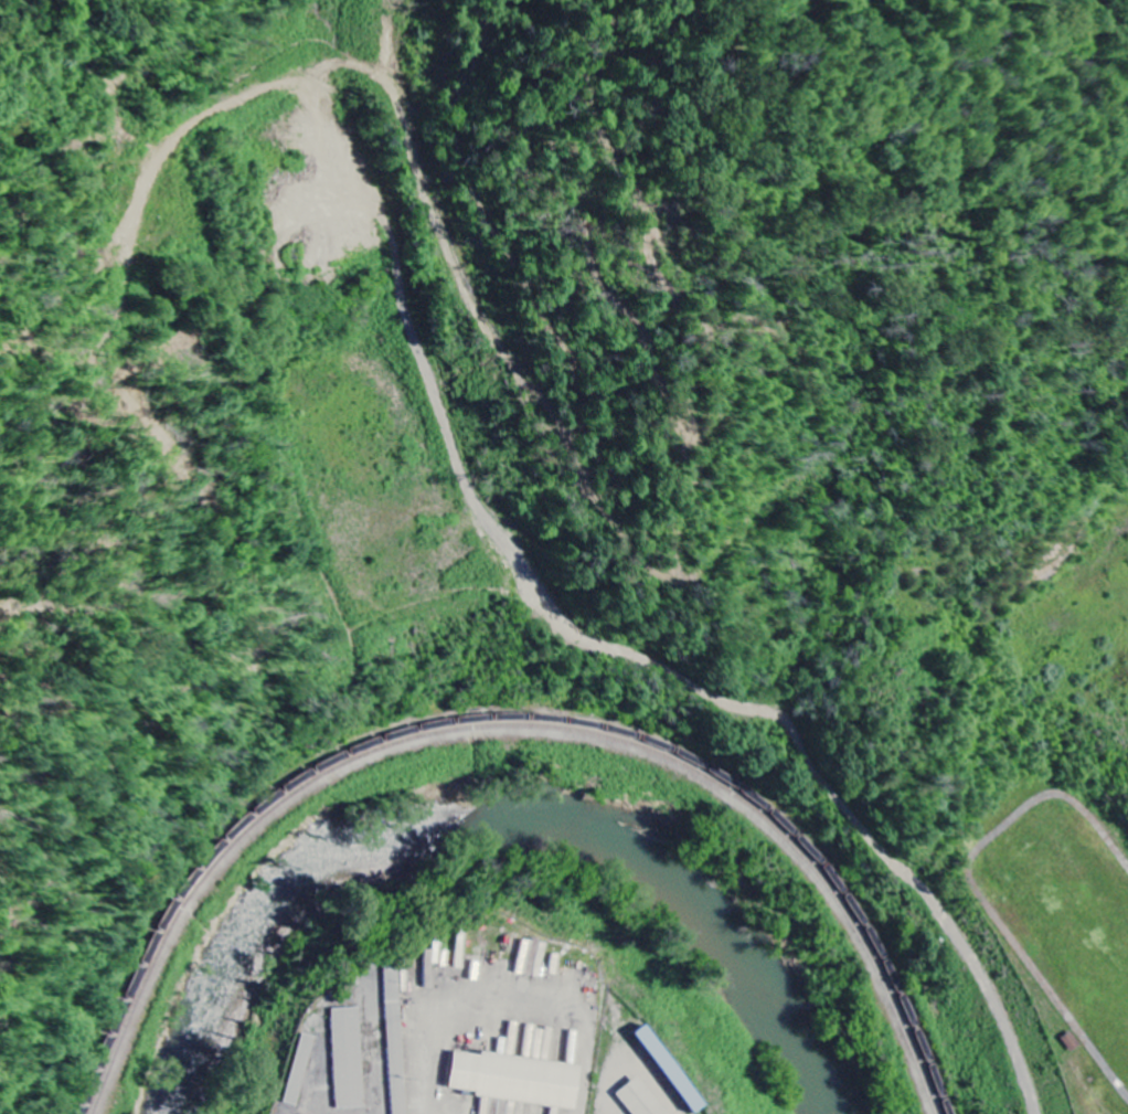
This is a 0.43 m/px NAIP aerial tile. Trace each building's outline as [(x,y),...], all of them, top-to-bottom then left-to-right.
[(386,966),(393,1113),(407,1113),(400,966),(386,966)] [(337,1110),(365,1109),(361,1009),(333,1010),(337,1110)] [(705,1108),(648,1026),(636,1035),(692,1113),(696,1113),(705,1108)] [(284,1104),(298,1108),(316,1038),(302,1035),(284,1104)] [(583,1068),(484,1054),(484,1058),(456,1053),(451,1090),(478,1094),(477,1098),(576,1112),(583,1068)] [(640,1078),(618,1095),(633,1113),(669,1113),(640,1078)]
